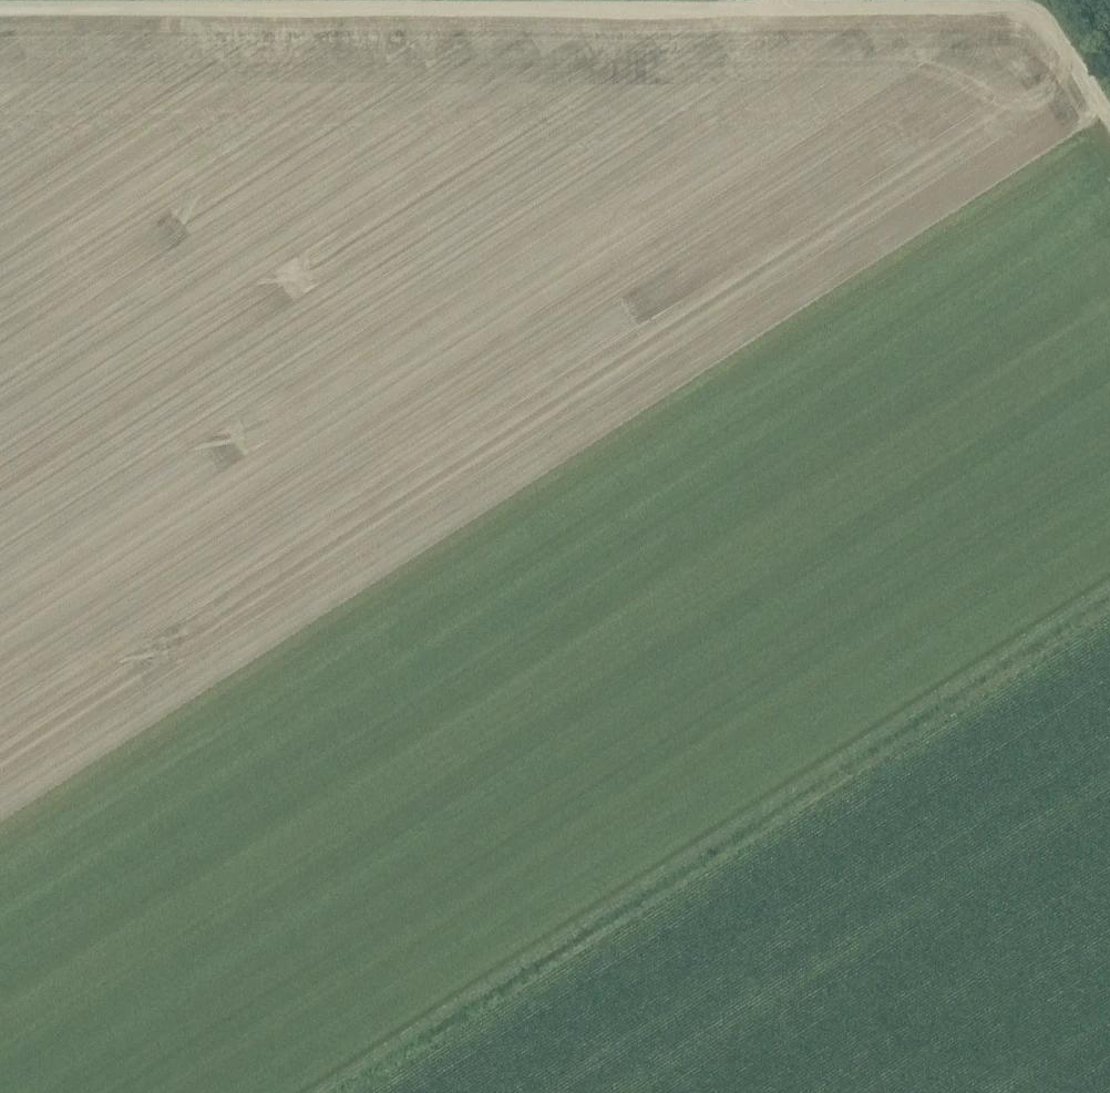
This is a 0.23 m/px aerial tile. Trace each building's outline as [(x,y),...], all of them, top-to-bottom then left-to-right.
[(1092,34),(1098,30),(1093,23),(1088,27),(1092,34)]
